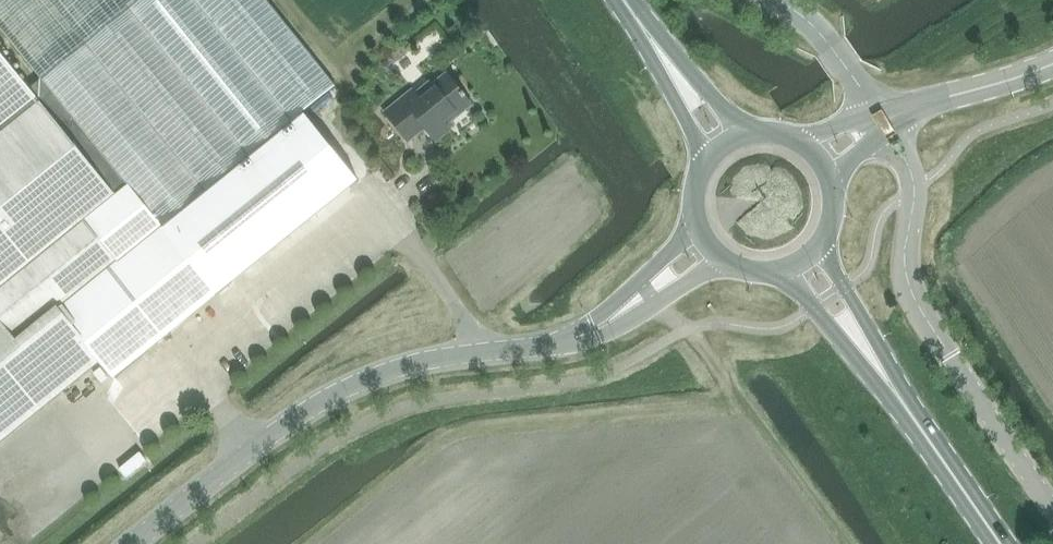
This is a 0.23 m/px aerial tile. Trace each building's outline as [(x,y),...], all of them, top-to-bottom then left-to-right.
[(176,244),(191,231),(176,213),(304,111),(335,86),(266,0),(0,0),(0,27),(42,79),(53,92),(176,244)] [(39,98),(0,50),(0,130),(39,98)] [(447,124),(472,104),(447,74),(418,97),(413,90),(386,112),(407,139),(424,125),(437,141),(451,130),(447,124)] [(176,244),(53,92),(0,135),(0,441),(101,360),(115,376),(217,294),(176,244)] [(191,231),(176,244),(217,294),(218,296),(361,182),(304,111),(176,213),(191,231)]
